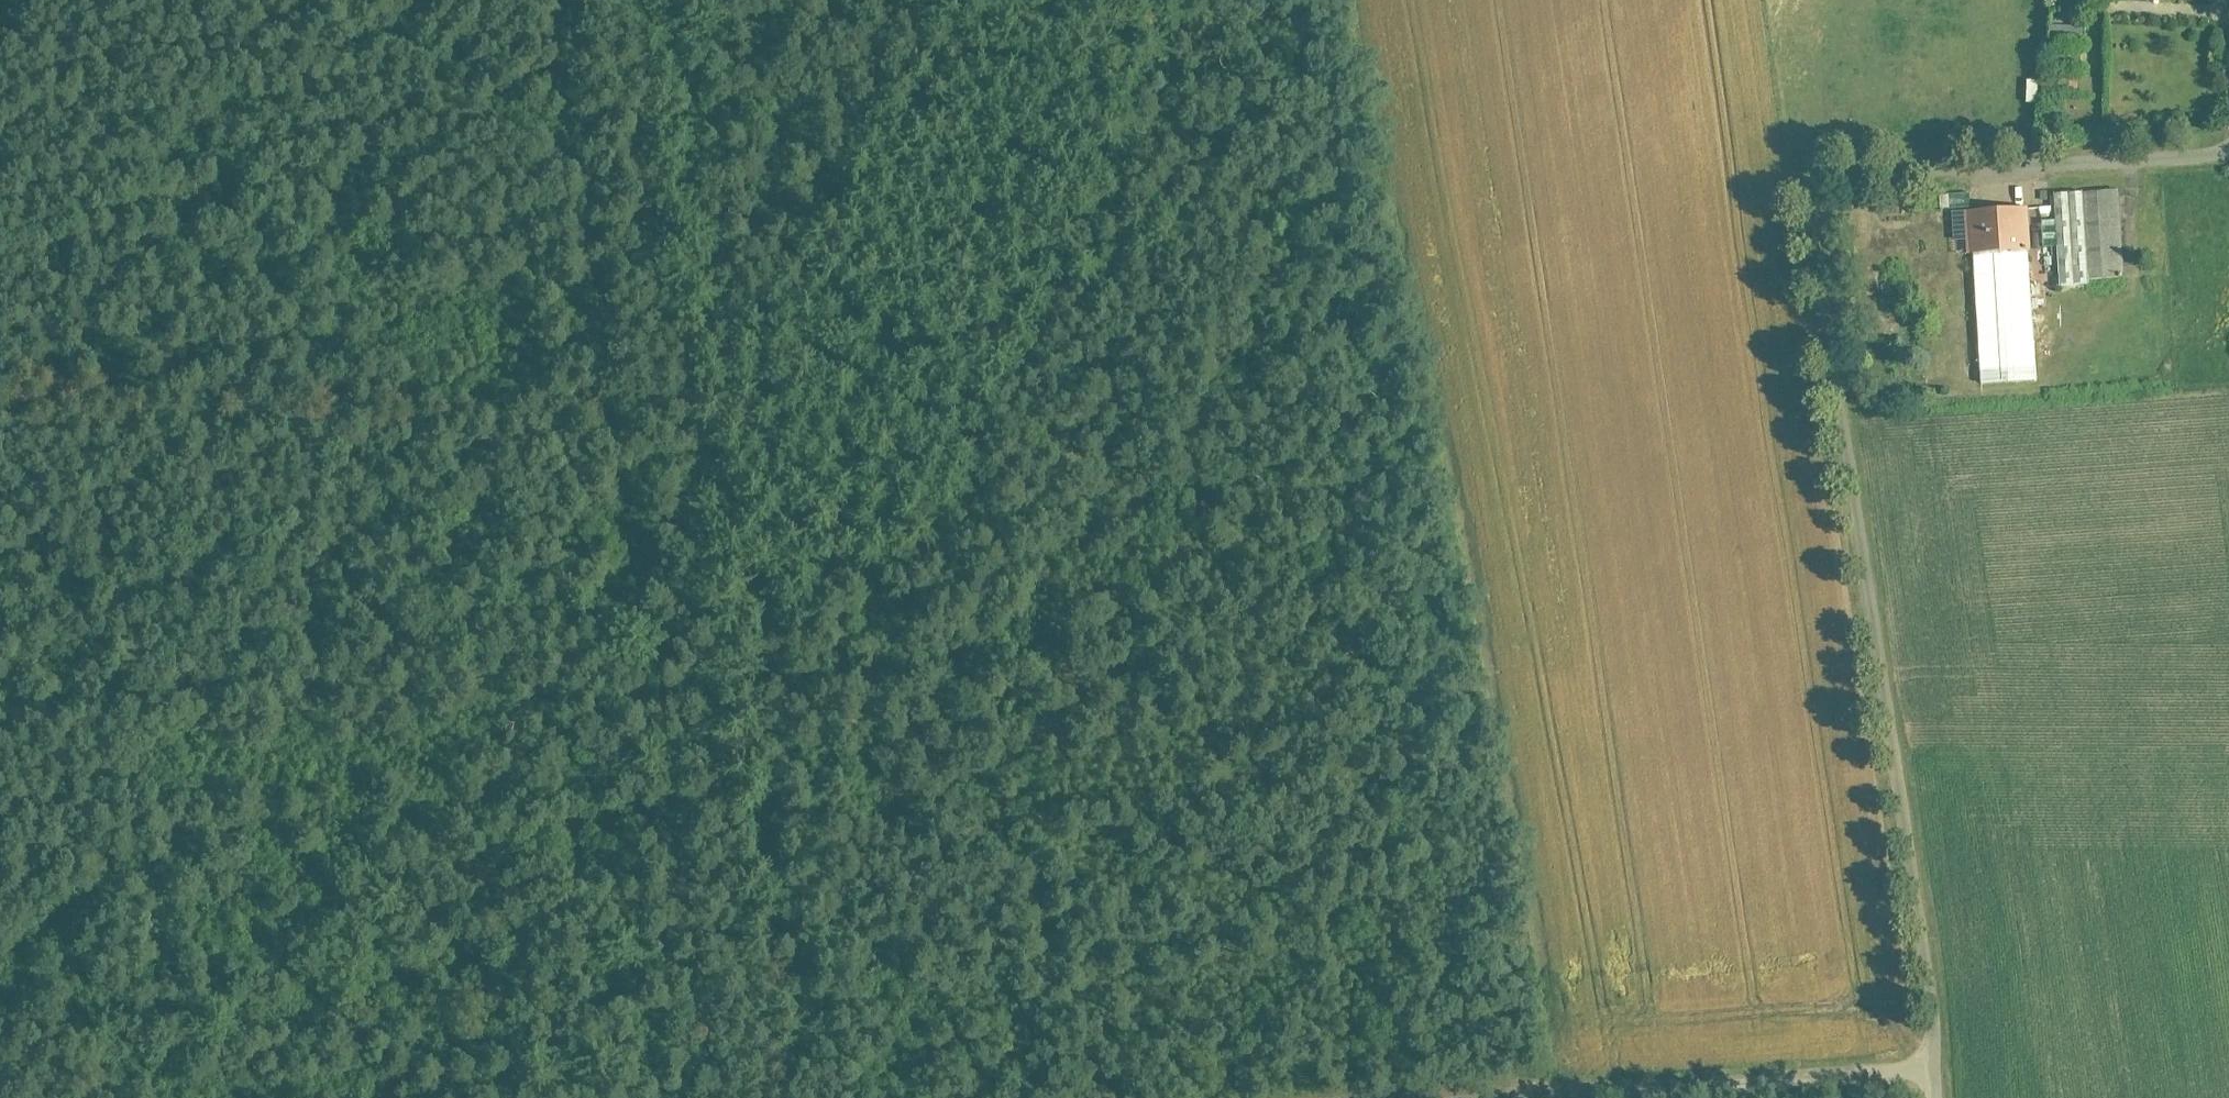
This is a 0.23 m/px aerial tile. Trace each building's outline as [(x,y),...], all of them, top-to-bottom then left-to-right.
[(2055,197),(2058,289),(2117,288),(2114,195),(2055,197)] [(1963,212),(1964,254),(1973,254),(1977,388),(2029,386),(2023,210),(1963,212)]
